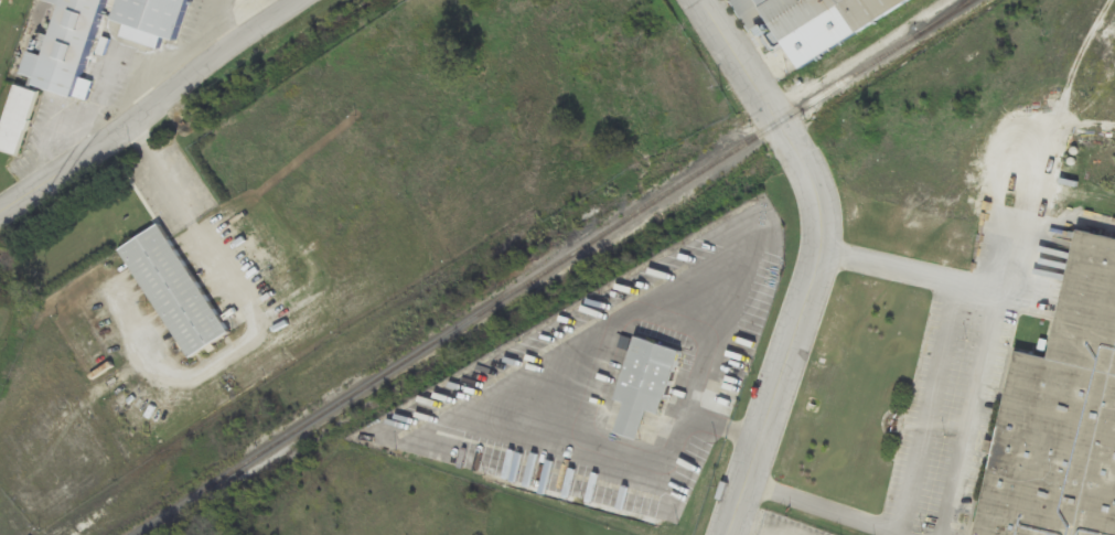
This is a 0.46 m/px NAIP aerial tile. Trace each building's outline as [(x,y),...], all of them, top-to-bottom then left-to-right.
[(51,35),(35,31),(23,75),(35,78),(33,85),(88,100),(93,81),(85,78),(106,0),(61,0),(51,35)] [(751,34),(753,32),(776,74),(907,0),(732,0),(751,34)] [(19,156),(39,91),(15,84),(0,131),(0,150),(19,156)] [(186,359),(227,335),(163,222),(122,245),(186,359)] [(1076,232),(1051,358),(1019,352),(1013,352),(975,534),(1114,534),(1114,240),(1076,232)] [(681,350),(626,334),(621,349),(630,352),(616,402),(625,405),(617,433),(641,440),(649,411),(663,415),(681,350)]
